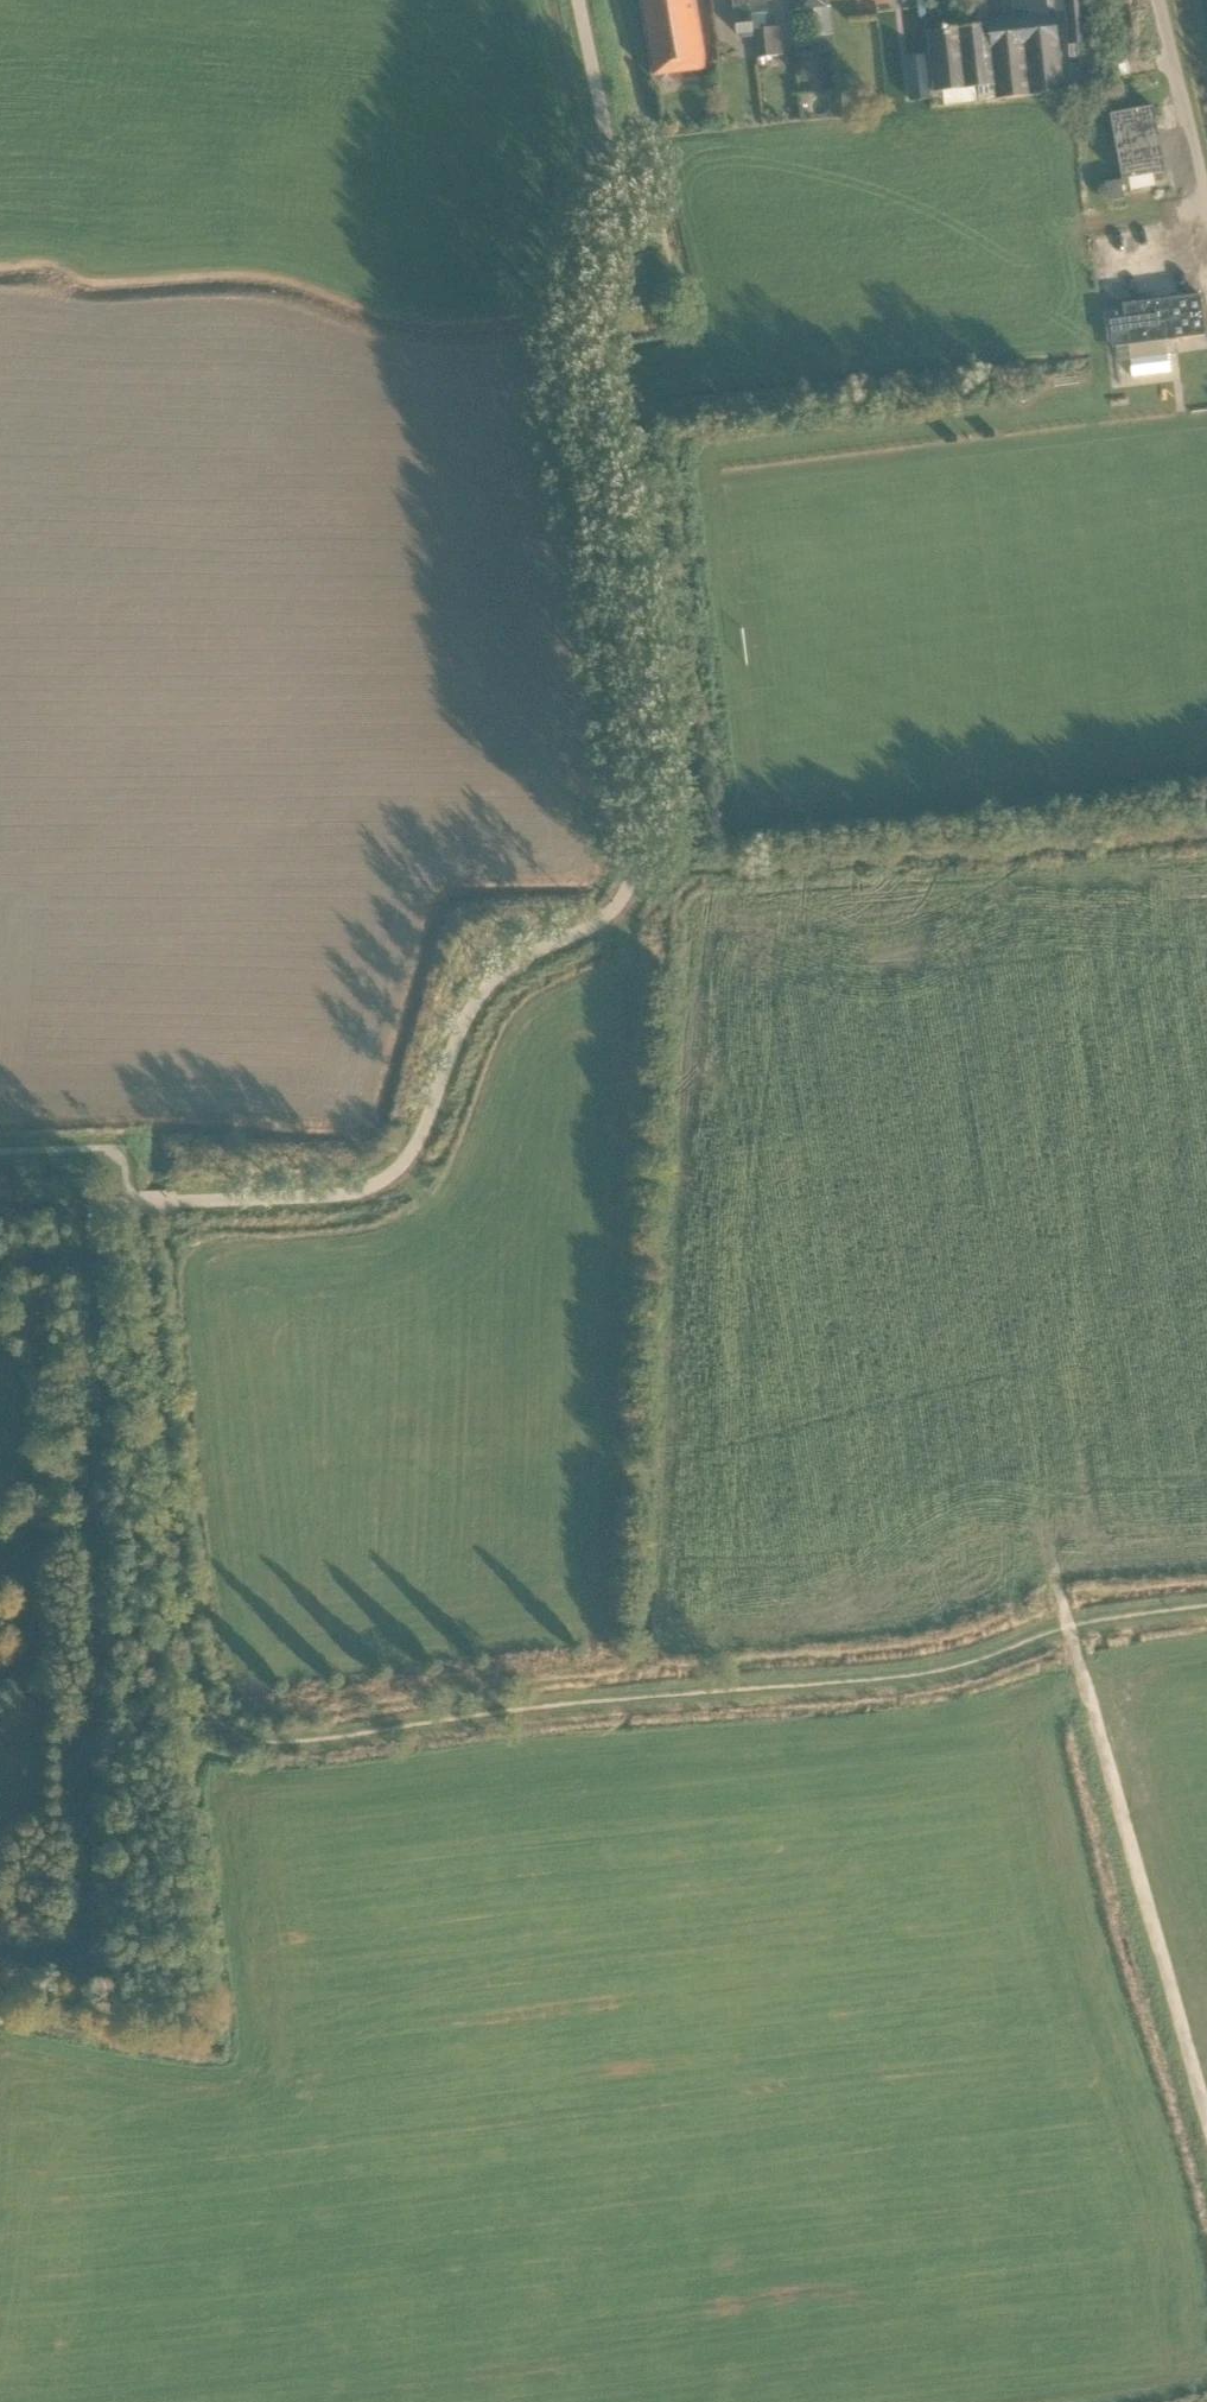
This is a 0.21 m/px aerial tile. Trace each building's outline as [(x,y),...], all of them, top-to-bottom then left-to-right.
[(651,76),(653,75),(660,80),(665,74),(706,69),(695,0),(639,0),(651,76)] [(750,14),(749,0),(732,0),(736,36),(752,34),(750,14)] [(750,14),(766,12),(765,0),(749,0),(750,14)] [(825,0),(793,0),(794,11),(814,8),(817,37),(832,35),(829,7),(826,7),(825,0)] [(878,15),(890,14),(889,2),(886,3),(886,0),(877,0),(878,15)] [(987,19),(988,25),(996,99),(1062,92),(1054,12),(1064,11),(1063,0),(1015,0),(1016,16),(987,19)] [(1064,11),(1066,25),(1068,25),(1070,44),(1090,42),(1086,0),(1063,0),(1064,11)] [(988,25),(926,32),(933,92),(976,88),(977,101),(996,99),(988,25)] [(782,55),(779,27),(753,30),(756,58),(782,55)] [(1163,172),(1151,107),(1111,114),(1123,179),(1163,172)] [(1123,199),(1120,180),(1108,182),(1112,201),(1123,199)] [(1204,335),(1199,294),(1122,304),(1124,318),(1108,320),(1111,347),(1204,335)]
